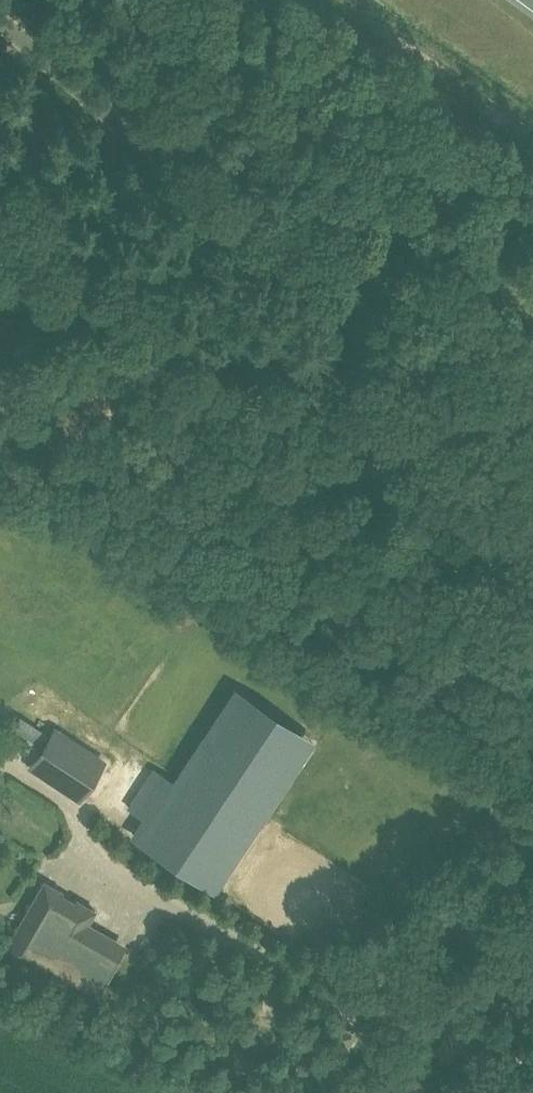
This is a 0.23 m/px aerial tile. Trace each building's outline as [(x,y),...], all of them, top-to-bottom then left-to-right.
[(38,754),(51,733),(20,713),(7,735),(38,754)] [(112,762),(58,727),(30,768),(85,804),(112,762)] [(123,947),(86,926),(95,910),(44,881),(3,952),(54,981),(55,980),(92,1001),(123,947)]
